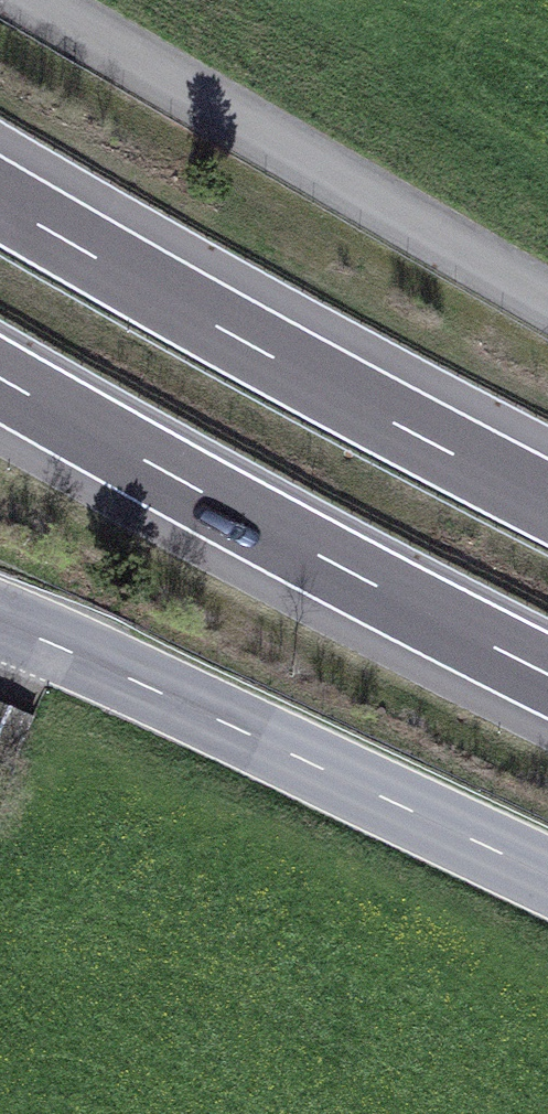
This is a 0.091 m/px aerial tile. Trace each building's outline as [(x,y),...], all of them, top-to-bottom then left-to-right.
[(34,715),(0,703),(0,807),(34,715)]
